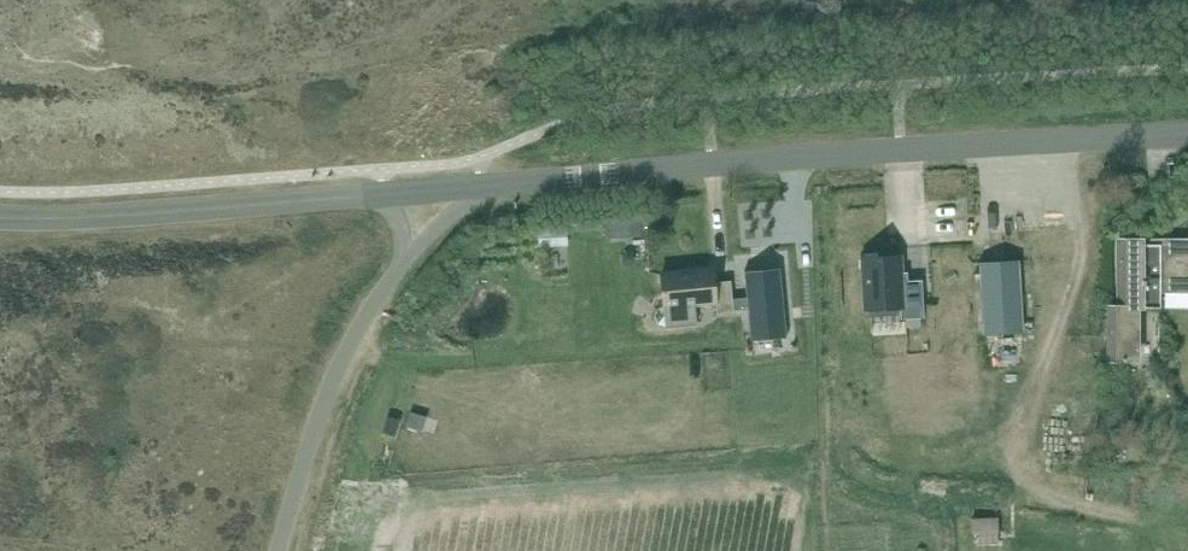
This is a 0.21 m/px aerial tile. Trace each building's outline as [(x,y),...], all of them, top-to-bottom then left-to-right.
[(540,247),(568,246),(567,226),(538,228),(540,247)] [(1109,307),(1109,361),(1137,361),(1136,308),(1160,308),(1160,291),(1187,291),(1187,245),(1142,245),(1142,240),(1119,240),(1120,307),(1109,307)] [(900,256),(863,258),(866,310),(900,308),(901,319),(906,319),(906,327),(921,326),(920,318),(924,318),(922,280),(908,281),(907,272),(900,273),(900,256)] [(1018,260),(980,262),(984,335),(1023,333),(1018,260)] [(654,308),(652,315),(655,323),(662,325),(662,326),(695,323),(693,303),(713,302),(714,312),(730,311),(730,310),(745,309),(748,340),(750,340),(750,336),(781,333),(782,337),(784,337),(777,268),(775,268),(775,272),(744,275),(744,271),(741,271),(744,297),(729,299),(728,281),(712,282),(711,268),(657,273),(659,297),(659,303),(661,303),(661,305),(654,308)] [(410,412),(406,426),(422,431),(426,417),(410,412)] [(385,422),(381,437),(394,441),(398,425),(385,422)]
